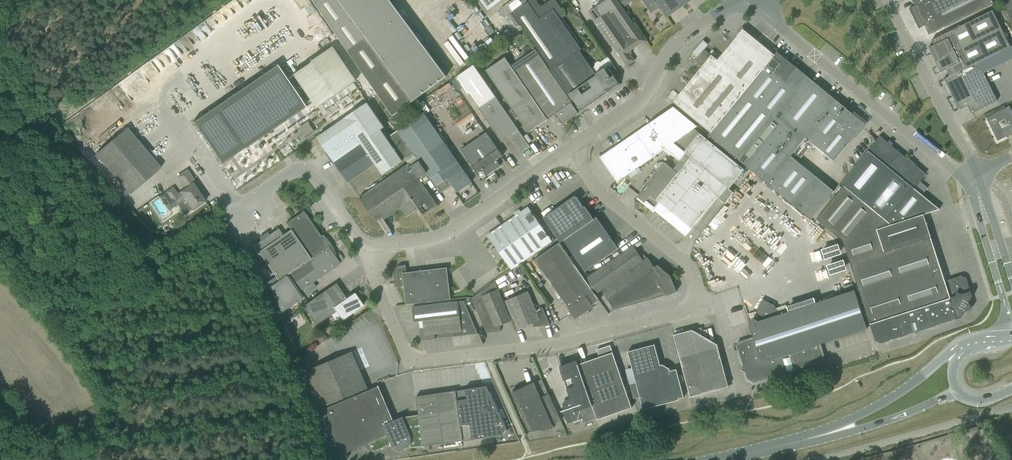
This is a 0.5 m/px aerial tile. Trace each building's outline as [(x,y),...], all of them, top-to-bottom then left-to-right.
[(313,0),(347,50),(393,116),(446,76),(390,0),(313,0)] [(487,11),(503,0),(479,0),(487,11)] [(579,50),(581,49),(559,17),(565,13),(556,0),(550,0),(540,7),(535,0),(530,0),(511,12),(547,62),(559,79),(557,80),(572,102),(574,101),(581,111),(619,84),(613,75),(618,71),(607,55),(602,59),(603,60),(600,62),(598,61),(595,63),(595,66),(592,68),(579,50)] [(626,66),(635,60),(629,52),(645,41),(617,0),(605,0),(589,11),(626,66)] [(666,17),(690,0),(643,0),(651,12),(659,7),(666,17)] [(915,6),(909,8),(919,28),(924,26),(929,35),(938,30),(994,3),(992,0),(912,0),(915,6)] [(1009,17),(1011,16),(1011,0),(1001,0),(1009,17)] [(934,45),(928,47),(931,54),(930,54),(931,56),(932,55),(936,64),(935,65),(936,66),(937,66),(940,72),(946,69),(947,73),(949,76),(978,61),(1009,46),(1008,43),(992,11),(940,36),(931,40),(934,45)] [(673,102),(710,132),(774,55),(743,29),(717,60),(711,55),(673,102)] [(485,70),(523,124),(528,133),(555,114),(562,124),(578,113),(571,103),(572,103),(535,49),(511,65),(505,57),(485,70)] [(705,51),(700,57),(704,61),(710,54),(705,51)] [(708,135),(736,158),(805,75),(777,52),(774,55),(710,132),(708,135)] [(949,76),(943,79),(946,84),(945,84),(946,86),(947,86),(951,94),(950,94),(951,96),(952,95),(958,109),(960,109),(968,106),(971,113),(997,100),(983,72),(978,61),(949,76)] [(518,129),(473,65),(455,78),(467,94),(469,93),(479,107),(478,108),(495,133),(501,141),(511,135),(522,151),(529,146),(524,138),(518,130),(518,129)] [(834,162),(865,124),(805,75),(736,158),(767,184),(790,157),(794,153),(800,158),(812,144),(834,162)] [(344,118),(317,137),(348,182),(375,163),(382,174),(402,160),(380,129),(384,127),(367,102),(344,118)] [(245,147),(217,106),(193,122),(221,164),(245,147)] [(617,182),(664,149),(694,129),(697,126),(673,106),(600,157),(617,182)] [(997,142),(1011,134),(1011,111),(1009,106),(985,118),(997,142)] [(389,135),(408,163),(423,183),(431,178),(440,191),(448,185),(446,182),(449,180),(457,192),(472,182),(423,112),(389,135)] [(694,129),(664,149),(676,158),(673,161),(678,164),(674,170),(665,162),(643,189),(637,197),(644,203),(646,201),(655,208),(653,210),(685,236),(717,197),(719,198),(725,203),(734,193),(729,189),(744,170),(699,133),(694,129)] [(471,168),(476,175),(481,171),(480,169),(481,168),(486,175),(500,166),(497,160),(502,156),(486,132),(461,149),(473,166),(471,168)] [(816,219),(842,240),(877,229),(923,214),(939,209),(914,188),(916,185),(914,184),(923,174),(907,161),(909,160),(879,136),(841,183),(844,185),(816,219)] [(116,179),(130,194),(161,168),(148,152),(116,179)] [(790,157),(767,184),(793,205),(811,219),(834,192),(790,157)] [(423,183),(408,163),(359,198),(375,221),(383,216),(385,219),(400,208),(406,216),(418,208),(423,215),(437,205),(423,184),(423,183)] [(205,201),(193,184),(195,182),(187,170),(178,176),(186,188),(181,192),(177,194),(173,188),(159,197),(169,210),(185,199),(193,210),(205,201)] [(618,248),(596,217),(593,219),(585,206),(583,208),(575,195),(543,218),(560,242),(563,240),(585,271),(618,248)] [(552,241),(534,215),(528,207),(488,234),(497,246),(490,250),(498,261),(504,256),(512,268),(552,241)] [(286,223),(290,230),(309,259),(330,244),(329,242),(327,240),(326,239),(324,237),(323,239),(303,211),(286,223)] [(972,296),(970,291),(966,278),(961,276),(945,281),(930,237),(923,214),(842,240),(842,241),(875,341),(880,343),(913,332),(916,334),(918,331),(956,319),(961,317),(964,311),(971,309),(969,302),(972,296)] [(264,261),(278,281),(309,259),(290,230),(283,235),(278,228),(252,246),(260,263),(264,261)] [(596,294),(585,279),(559,242),(535,259),(576,319),(587,312),(588,313),(590,312),(589,310),(594,307),(593,305),(599,301),(595,294),(596,294)] [(309,259),(278,281),(270,286),(281,313),(307,294),(303,289),(340,264),(332,253),(334,252),(333,249),(332,246),(330,244),(309,259)] [(633,245),(585,279),(596,294),(601,290),(614,309),(614,310),(666,295),(676,292),(670,276),(657,265),(654,267),(647,257),(643,260),(633,245)] [(394,282),(395,287),(404,286),(406,305),(451,299),(447,267),(407,272),(406,265),(400,265),(396,268),(394,272),(396,282),(394,282)] [(472,298),(482,323),(486,333),(500,331),(500,325),(511,321),(507,311),(495,282),(472,298)] [(303,306),(316,325),(336,311),(342,320),(363,306),(354,293),(346,298),(336,283),(303,306)] [(819,344),(867,329),(854,290),(783,313),(779,314),(776,307),(764,300),(757,312),(759,321),(758,322),(753,319),(750,324),(748,324),(753,339),(739,343),(738,346),(744,365),(742,369),(746,371),(748,379),(754,381),(787,370),(791,373),(793,368),(820,360),(822,355),(819,344)] [(505,301),(513,320),(517,329),(532,323),(534,327),(550,325),(542,307),(536,310),(528,291),(505,301)] [(420,329),(421,340),(435,339),(434,334),(452,332),(452,337),(478,334),(474,325),(464,301),(422,306),(412,307),(414,322),(423,321),(424,328),(420,329)] [(673,335),(690,397),(728,387),(717,344),(704,337),(701,327),(673,335)] [(627,352),(635,382),(629,384),(634,398),(639,397),(643,409),(679,400),(678,398),(684,397),(676,370),(670,371),(669,369),(662,365),(660,365),(654,344),(627,352)] [(562,410),(562,411),(567,424),(582,418),(583,422),(596,418),(597,420),(632,408),(610,345),(597,350),(599,357),(582,363),(581,359),(559,366),(569,398),(567,399),(566,399),(565,400),(565,401),(564,402),(563,403),(563,404),(563,406),(563,407),(564,410),(562,410)] [(306,371),(321,408),(368,388),(352,351),(306,371)] [(554,427),(553,425),(561,421),(548,394),(540,397),(534,382),(512,392),(530,432),(554,427)] [(378,386),(322,410),(341,455),(369,443),(373,452),(391,444),(392,445),(392,446),(393,446),(393,447),(394,448),(395,448),(396,449),(397,450),(398,450),(399,450),(400,450),(401,450),(402,450),(403,450),(404,450),(405,449),(406,449),(407,448),(408,447),(409,446),(410,445),(413,447),(423,446),(422,441),(422,440),(422,439),(423,438),(423,437),(423,436),(423,435),(422,435),(422,434),(422,433),(422,432),(422,431),(422,430),(421,430),(421,429),(421,428),(420,427),(419,421),(413,422),(413,418),(407,419),(407,423),(405,423),(402,417),(393,421),(378,386)] [(506,430),(486,386),(455,391),(462,440),(503,434),(506,430)] [(462,440),(455,391),(416,396),(419,421),(420,427),(421,428),(421,429),(421,430),(422,430),(422,431),(422,432),(422,433),(422,434),(422,435),(423,435),(423,436),(423,437),(423,438),(422,439),(422,440),(422,441),(423,446),(443,443),(462,440)]
